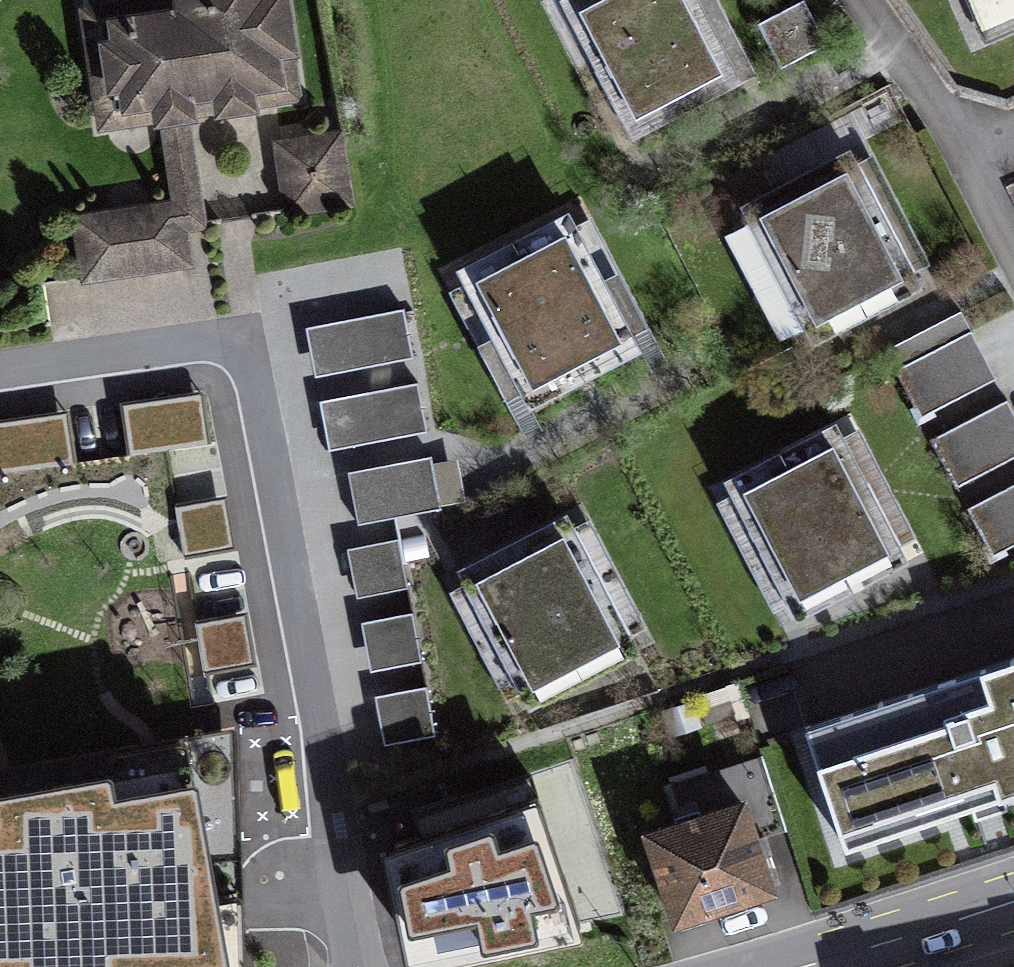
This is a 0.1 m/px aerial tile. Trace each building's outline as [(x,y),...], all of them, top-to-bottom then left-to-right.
[(138,105),(297,82),(284,0),(190,0),(123,10),(138,105)] [(562,6),(632,146),(743,91),(698,0),(574,0),(562,6)] [(338,140),(271,150),(282,222),(349,212),(338,140)] [(859,162),(747,217),(816,357),(928,302),(859,162)] [(184,208),(70,225),(79,289),(194,272),(184,208)] [(575,229),(463,283),(533,424),(644,369),(575,229)] [(415,371),(405,316),(308,334),(318,389),(415,371)] [(1000,394),(975,344),(902,379),(927,429),(1000,394)] [(430,446),(419,392),(322,410),(332,465),(430,446)] [(1009,413),(937,448),(961,498),(1013,472),(1013,422),(1009,413)] [(844,436),(788,464),(857,604),(913,576),(844,436)] [(788,464),(732,491),(802,631),(857,604),(788,464)] [(442,521),(432,466),(352,481),(363,536),(442,521)] [(972,519),(996,569),(1013,560),(1013,498),(972,519)] [(578,527),(466,582),(536,722),(647,667),(578,527)] [(410,600),(401,551),(351,560),(360,609),(410,600)] [(424,674),(415,625),(365,635),(374,684),(424,674)] [(806,740),(847,869),(1013,816),(1013,675),(806,740)] [(438,747),(428,698),(378,707),(388,756),(438,747)] [(0,826),(0,966),(225,966),(196,792),(0,826)] [(384,858),(407,966),(460,966),(582,944),(536,806),(384,858)] [(757,812),(649,845),(678,937),(785,904),(757,812)]
